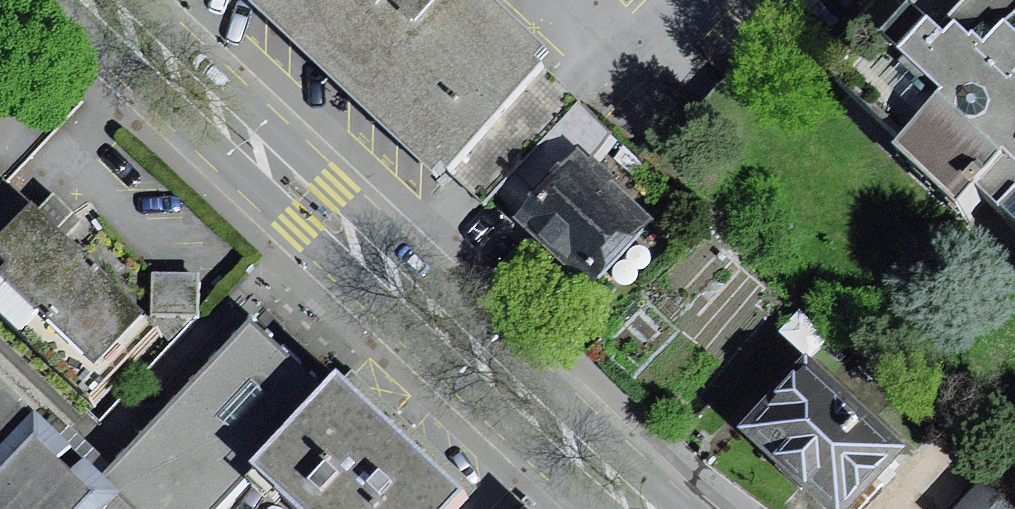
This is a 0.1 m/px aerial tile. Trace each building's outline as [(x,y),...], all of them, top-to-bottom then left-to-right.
[(444,182),(452,171),(485,204),(495,195),(523,224),(585,154),(606,129),(470,0),(254,0),(444,182)] [(1010,0),(896,0),(821,89),(1014,272),(1014,5),(1010,0)] [(655,216),(585,154),(523,224),(594,286),(655,216)] [(29,199),(0,231),(0,306),(18,325),(39,306),(91,356),(142,301),(29,199)] [(92,486),(119,508),(217,508),(248,472),(289,508),(459,508),(474,493),(249,312),(92,486)] [(806,355),(742,428),(832,508),(839,508),(901,443),(806,355)] [(92,486),(59,455),(0,397),(0,508),(119,508),(92,486)] [(953,508),(1014,508),(980,479),(953,508)]
